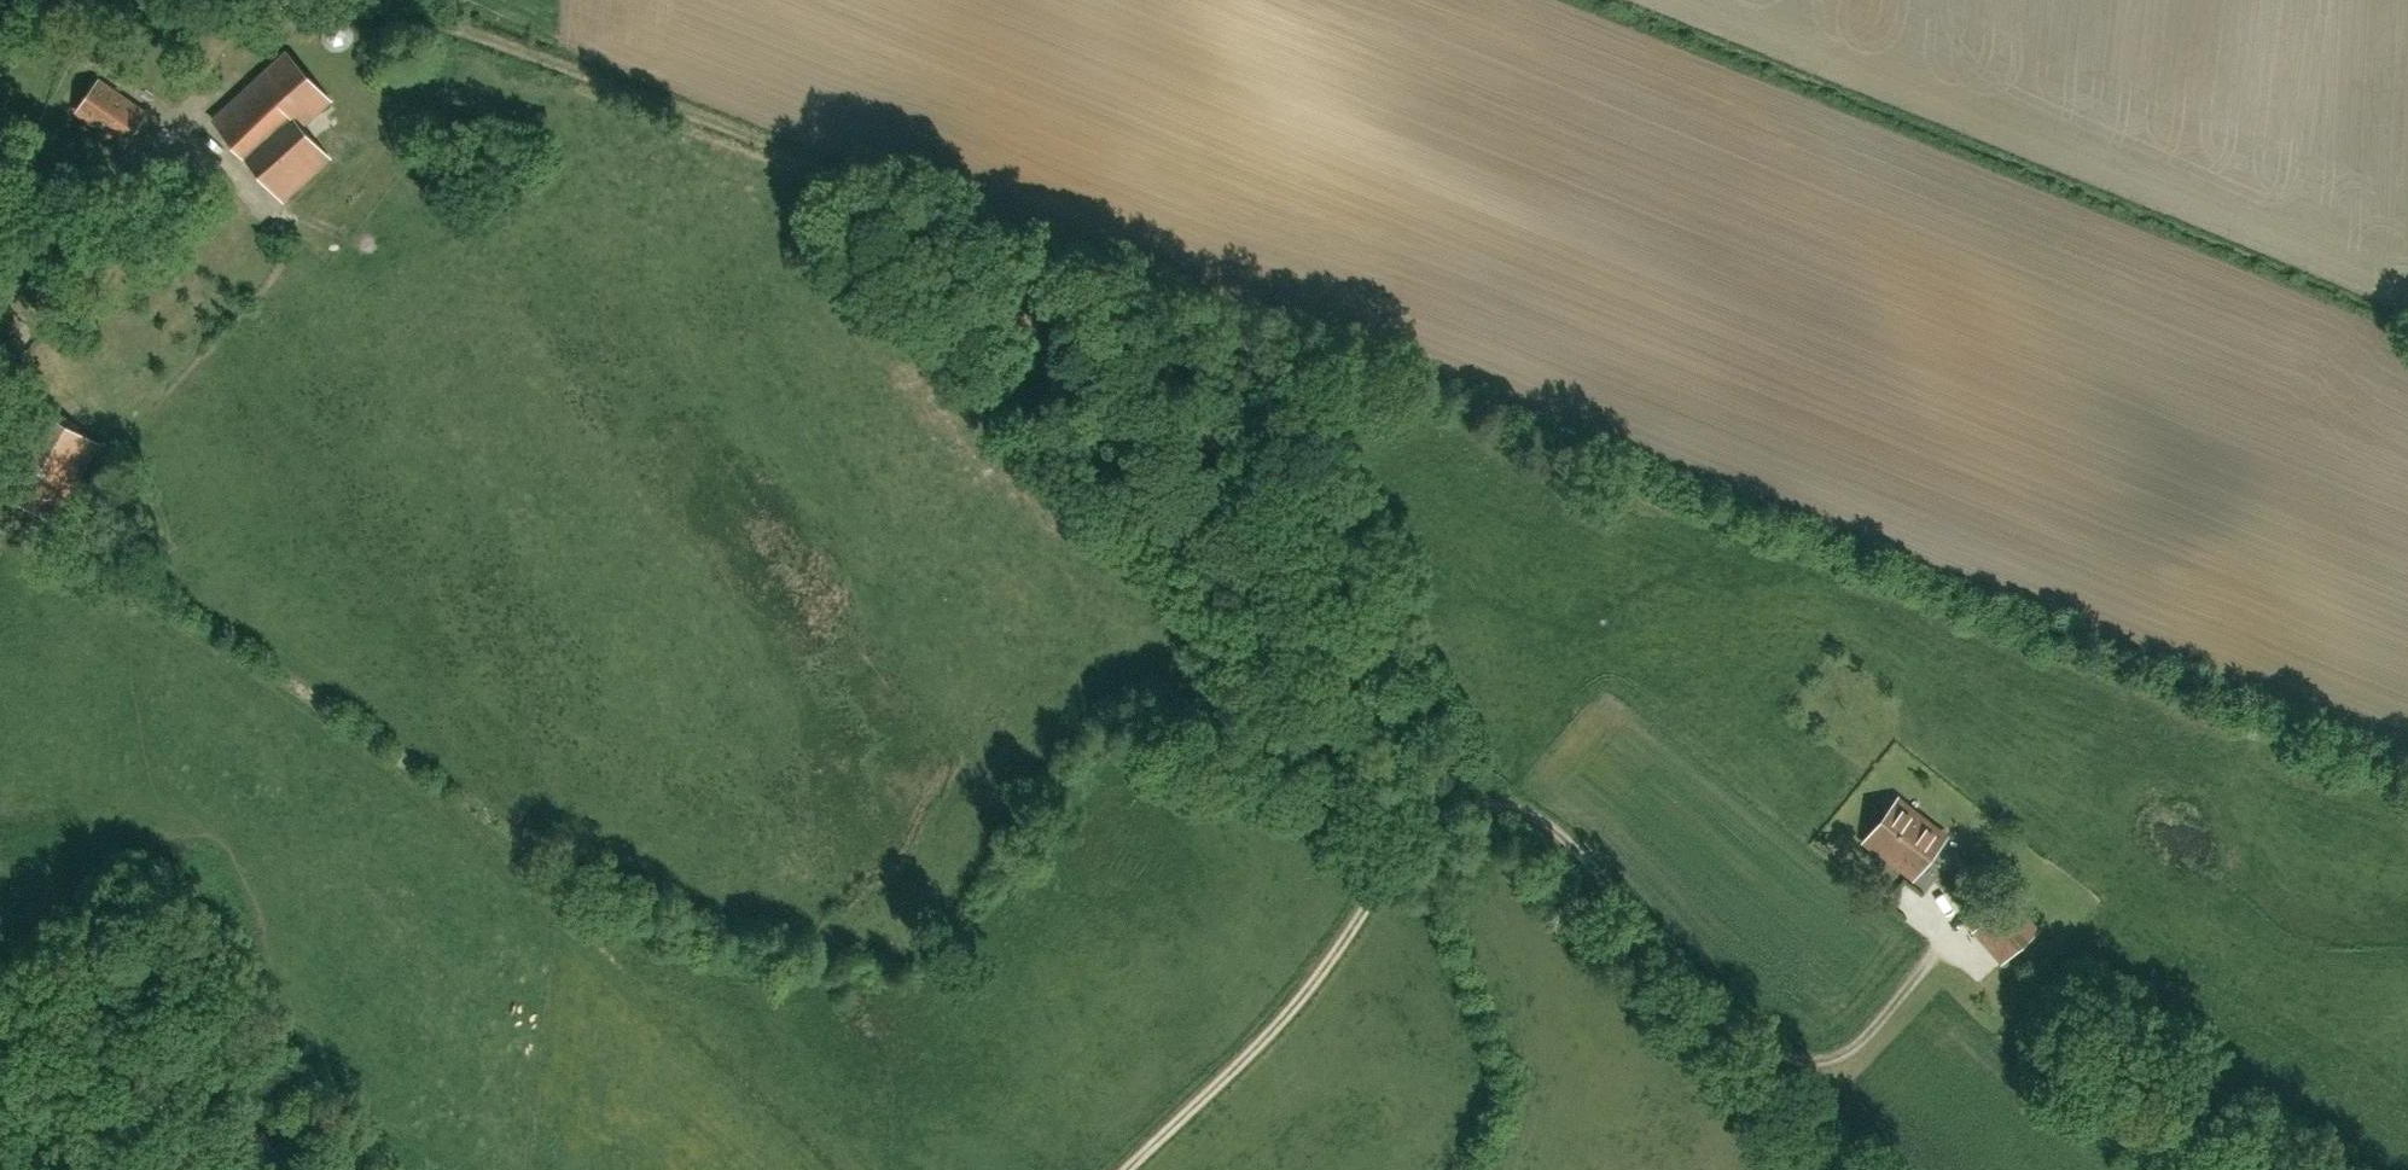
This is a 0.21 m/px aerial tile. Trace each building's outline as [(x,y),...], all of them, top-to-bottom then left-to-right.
[(302,126),(331,100),(286,51),(212,119),(283,199),(329,156),(302,126)] [(76,109),(123,143),(145,112),(98,78),(76,109)] [(98,443),(36,406),(0,468),(0,490),(53,521),(98,443)] [(1914,877),(1946,835),(1898,799),(1865,841),(1879,852),(1880,850),(1914,877)] [(2016,951),(2039,931),(2011,900),(1988,920),(2016,951)]
